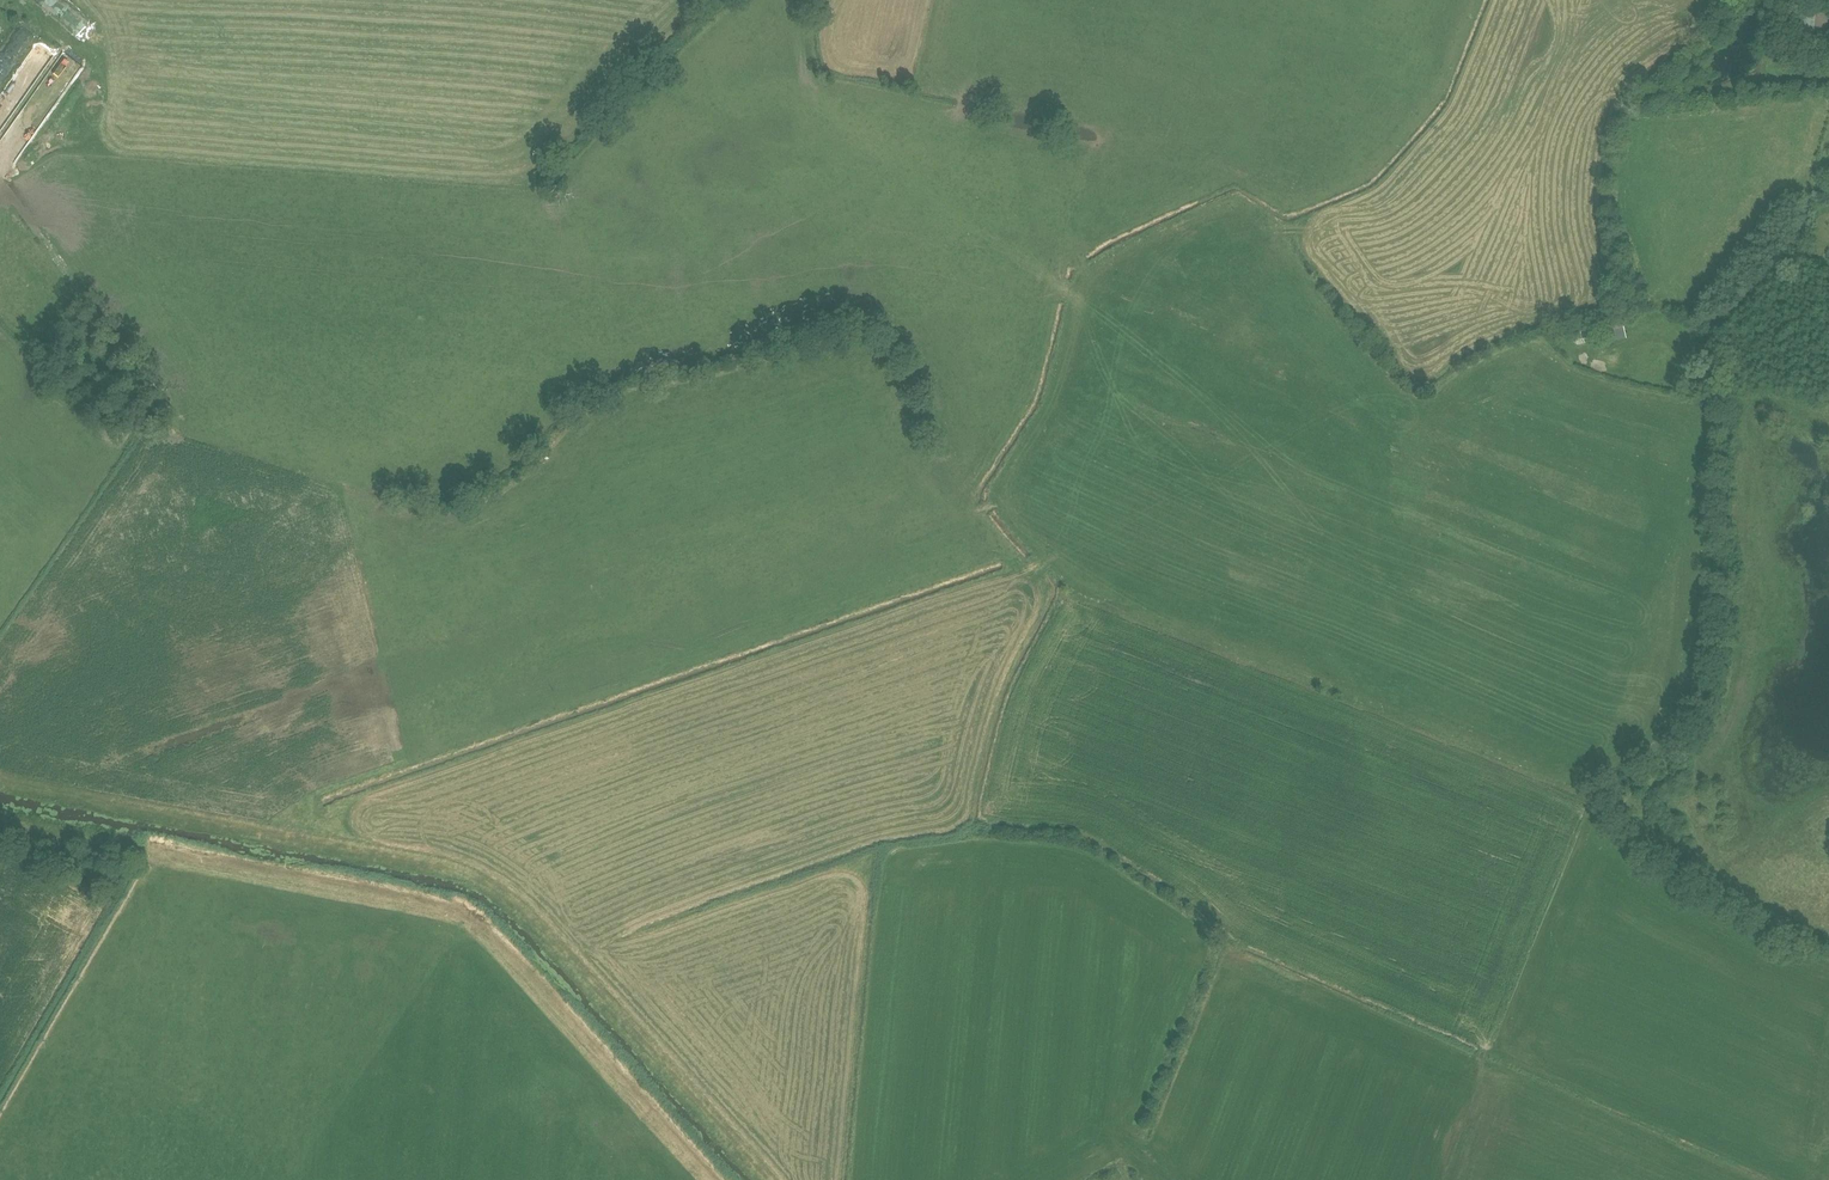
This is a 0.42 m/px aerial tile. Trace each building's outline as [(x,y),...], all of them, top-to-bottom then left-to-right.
[(1603,326),(1605,332),(1609,332),(1611,343),(1632,339),(1629,321),(1603,326)] [(1598,327),(1585,330),(1587,339),(1600,337),(1598,327)]
